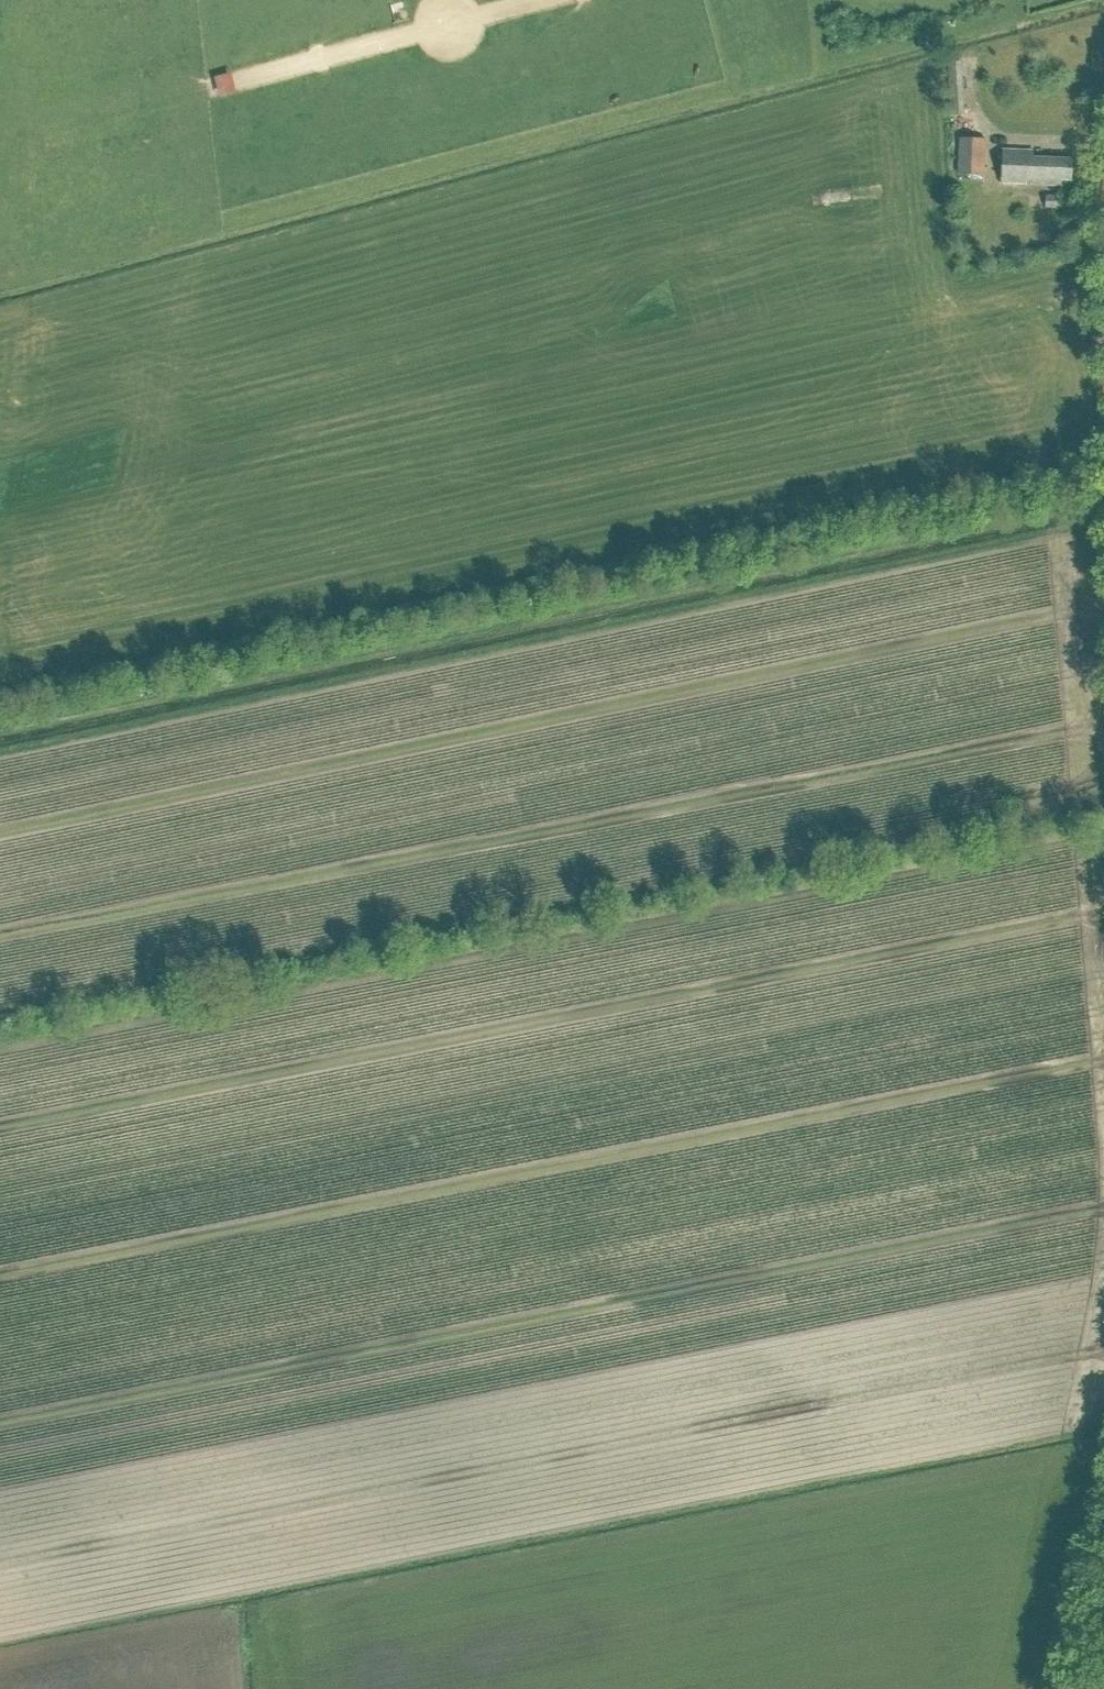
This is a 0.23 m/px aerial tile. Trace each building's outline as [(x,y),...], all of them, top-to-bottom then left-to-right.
[(959,146),(958,174),(984,175),(986,148),(959,146)] [(1071,180),(1072,160),(1034,158),(1034,150),(1001,149),(1000,182),(1061,185),(1061,179),(1071,180)] [(1058,207),(1059,196),(1045,195),(1044,207),(1058,207)]
